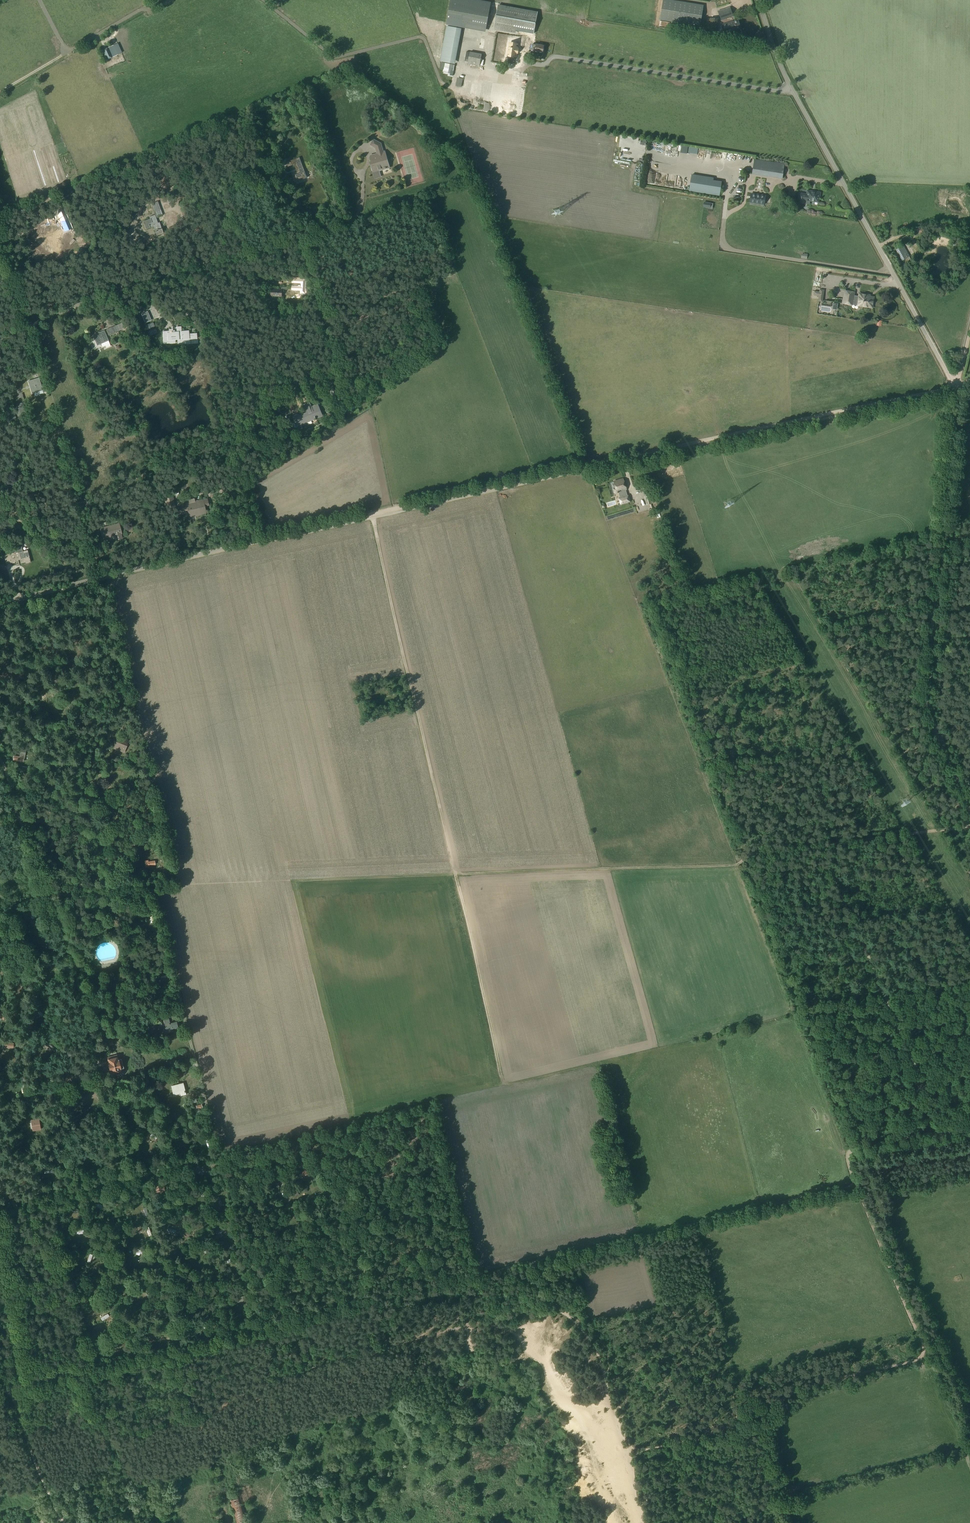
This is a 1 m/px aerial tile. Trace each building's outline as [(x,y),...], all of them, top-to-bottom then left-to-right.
[(490,3),(474,0),(452,0),(448,22),(462,25),(486,29),(490,3)] [(704,6),(666,0),(663,0),(660,21),(700,27),(704,6)] [(498,5),(494,29),(517,33),(516,37),(518,37),(517,45),(530,47),(530,49),(535,50),(535,51),(543,52),(544,46),(536,44),(536,45),(532,44),(535,28),(538,12),(498,5)] [(730,7),(718,11),(721,21),(733,16),(730,7)] [(718,18),(710,18),(709,29),(709,32),(717,33),(718,18)] [(732,21),(723,25),(726,33),(735,30),(735,29),(740,27),(738,20),(732,22),(732,21)] [(448,22),(442,62),(455,64),(462,25),(448,22)] [(511,56),(513,46),(512,46),(513,41),(503,40),(501,50),(500,55),(501,55),(500,60),(504,61),(505,55),(511,56)] [(122,52),(118,42),(102,49),(106,59),(122,52)] [(482,67),(484,54),(472,52),(470,65),(482,67)] [(444,63),(443,70),(453,72),(452,75),(455,75),(457,65),(444,63)] [(523,116),(531,117),(532,111),(528,111),(528,108),(532,108),(533,102),(529,102),(529,100),(524,99),(523,116)] [(373,139),(369,145),(375,148),(377,154),(370,156),(373,164),(371,164),(375,178),(381,176),(379,171),(390,167),(388,160),(387,161),(384,151),(381,143),(373,139)] [(265,163),(262,164),(263,168),(271,165),(267,158),(264,159),(265,163)] [(299,158),(286,163),(288,167),(295,164),(297,171),(292,173),(295,181),(307,177),(299,158)] [(756,158),(754,172),(783,177),(786,163),(756,158)] [(713,178),(691,175),(689,190),(719,195),(721,182),(713,181),(713,178)] [(67,188),(62,193),(69,199),(74,194),(67,188)] [(800,194),(799,201),(806,202),(806,198),(812,199),(813,200),(820,201),(821,195),(822,191),(817,190),(816,191),(813,191),(812,190),(809,189),(808,194),(807,195),(800,194)] [(765,196),(751,193),(750,202),(763,205),(765,196)] [(788,193),(787,200),(795,201),(796,194),(788,193)] [(152,219),(146,222),(148,229),(154,227),(155,230),(162,228),(158,215),(152,217),(152,219)] [(52,248),(55,247),(57,250),(64,247),(61,238),(53,241),(54,243),(51,244),(50,242),(47,244),(46,240),(43,241),(39,234),(31,237),(34,245),(38,244),(40,247),(44,246),(47,254),(54,251),(52,248)] [(904,245),(896,249),(902,261),(910,257),(904,245)] [(292,276),(291,291),(300,291),(300,293),(307,294),(308,289),(305,289),(306,279),(304,279),(304,277),(292,276)] [(844,290),(842,304),(854,305),(854,304),(857,305),(857,307),(874,309),(876,296),(871,296),(871,294),(859,292),(858,296),(855,296),(856,292),(844,290)] [(113,327),(107,329),(109,335),(115,333),(113,327)] [(174,330),(162,331),(163,344),(175,343),(175,340),(177,340),(177,345),(189,345),(189,340),(197,339),(196,334),(189,334),(189,331),(181,332),(181,327),(177,327),(177,332),(174,332),(174,330)] [(104,331),(93,335),(97,345),(108,341),(104,331)] [(39,378),(28,382),(32,393),(43,390),(39,378)] [(336,385),(329,387),(332,402),(340,400),(336,385)] [(298,414),(292,417),(294,423),(292,423),(293,425),(300,429),(303,428),(302,424),(322,416),(319,409),(317,405),(311,407),(309,403),(304,405),(308,414),(299,418),(298,414)] [(28,407),(14,411),(17,418),(30,415),(28,407)] [(17,418),(14,411),(13,412),(7,414),(9,421),(17,418)] [(621,504),(630,502),(628,495),(626,496),(624,490),(626,490),(623,480),(614,483),(616,488),(614,489),(615,493),(620,492),(622,498),(619,498),(621,504)] [(646,484),(639,486),(642,492),(648,490),(646,484)] [(652,495),(644,497),(647,506),(655,503),(652,495)] [(161,507),(158,508),(160,513),(175,510),(172,496),(163,498),(165,507),(161,508),(161,507)] [(90,497),(84,499),(86,509),(93,507),(90,497)] [(184,503),(178,505),(180,512),(188,510),(190,517),(206,513),(204,504),(208,504),(206,499),(197,501),(194,502),(193,499),(184,501),(184,503)] [(119,523),(100,528),(103,538),(115,535),(116,540),(122,538),(121,534),(122,533),(119,523)] [(0,557),(0,565),(2,564),(0,559),(4,558),(6,564),(16,562),(17,566),(20,565),(18,560),(20,560),(21,564),(30,561),(29,559),(30,559),(28,552),(23,553),(21,546),(11,549),(12,553),(4,555),(4,554),(0,555),(1,557),(0,557)] [(117,739),(114,747),(124,751),(127,742),(117,739)] [(166,1027),(162,1030),(166,1034),(172,1028),(178,1026),(176,1021),(170,1023),(169,1017),(164,1018),(166,1027)] [(110,1029),(97,1032),(99,1042),(113,1039),(110,1029)] [(48,1041),(46,1045),(50,1047),(49,1050),(52,1052),(55,1045),(48,1041)] [(117,1055),(108,1057),(109,1062),(108,1062),(109,1064),(108,1065),(109,1068),(110,1069),(111,1071),(111,1074),(121,1071),(121,1069),(124,1068),(122,1059),(121,1059),(120,1054),(117,1055)] [(183,1083),(172,1086),(173,1092),(180,1091),(180,1093),(185,1091),(183,1083)] [(33,1130),(41,1129),(39,1120),(31,1121),(33,1130)] [(201,1177),(203,1174),(196,1169),(194,1171),(201,1177)] [(302,1173),(299,1174),(300,1178),(302,1177),(302,1178),(310,1176),(309,1169),(302,1171),(302,1173)] [(162,1182),(153,1184),(156,1196),(165,1194),(162,1182)] [(220,1237),(222,1235),(220,1233),(225,1229),(222,1226),(215,1232),(220,1237)]
